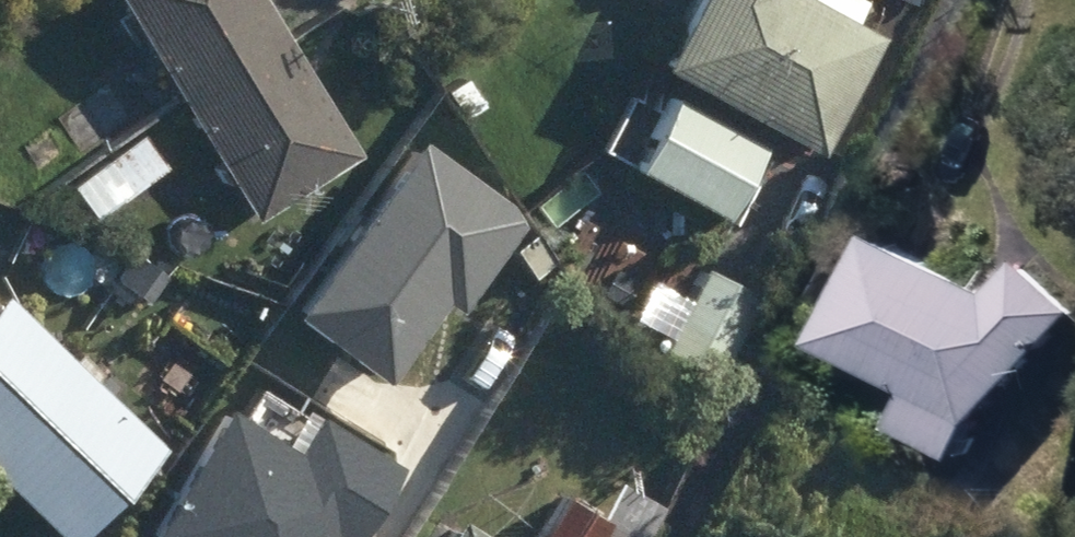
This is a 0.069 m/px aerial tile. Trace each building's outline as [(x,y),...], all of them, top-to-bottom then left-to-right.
[(241,225),(343,159),(238,0),(94,0),(129,54),(90,79),(97,87),(38,126),(93,210),(147,174),(119,133),(163,104),(241,225)] [(799,157),(860,40),(834,27),(847,3),(842,0),(670,0),(633,72),(799,157)] [(616,173),(712,225),(749,155),(653,104),(647,116),(618,101),(589,155),(618,170),(616,173)] [(541,253),(559,281),(582,267),(564,238),(541,253)] [(888,434),(949,462),(965,430),(1071,319),(1016,266),(985,299),(866,239),(810,350),(907,397),(888,434)] [(648,355),(703,385),(746,302),(691,273),(648,355)] [(25,536),(63,536),(143,450),(71,384),(80,376),(56,354),(48,363),(0,319),(0,514),(25,536)] [(662,511),(609,479),(584,521),(549,501),(527,536),(646,536),(662,511)] [(435,522),(426,536),(461,536),(435,522)]
